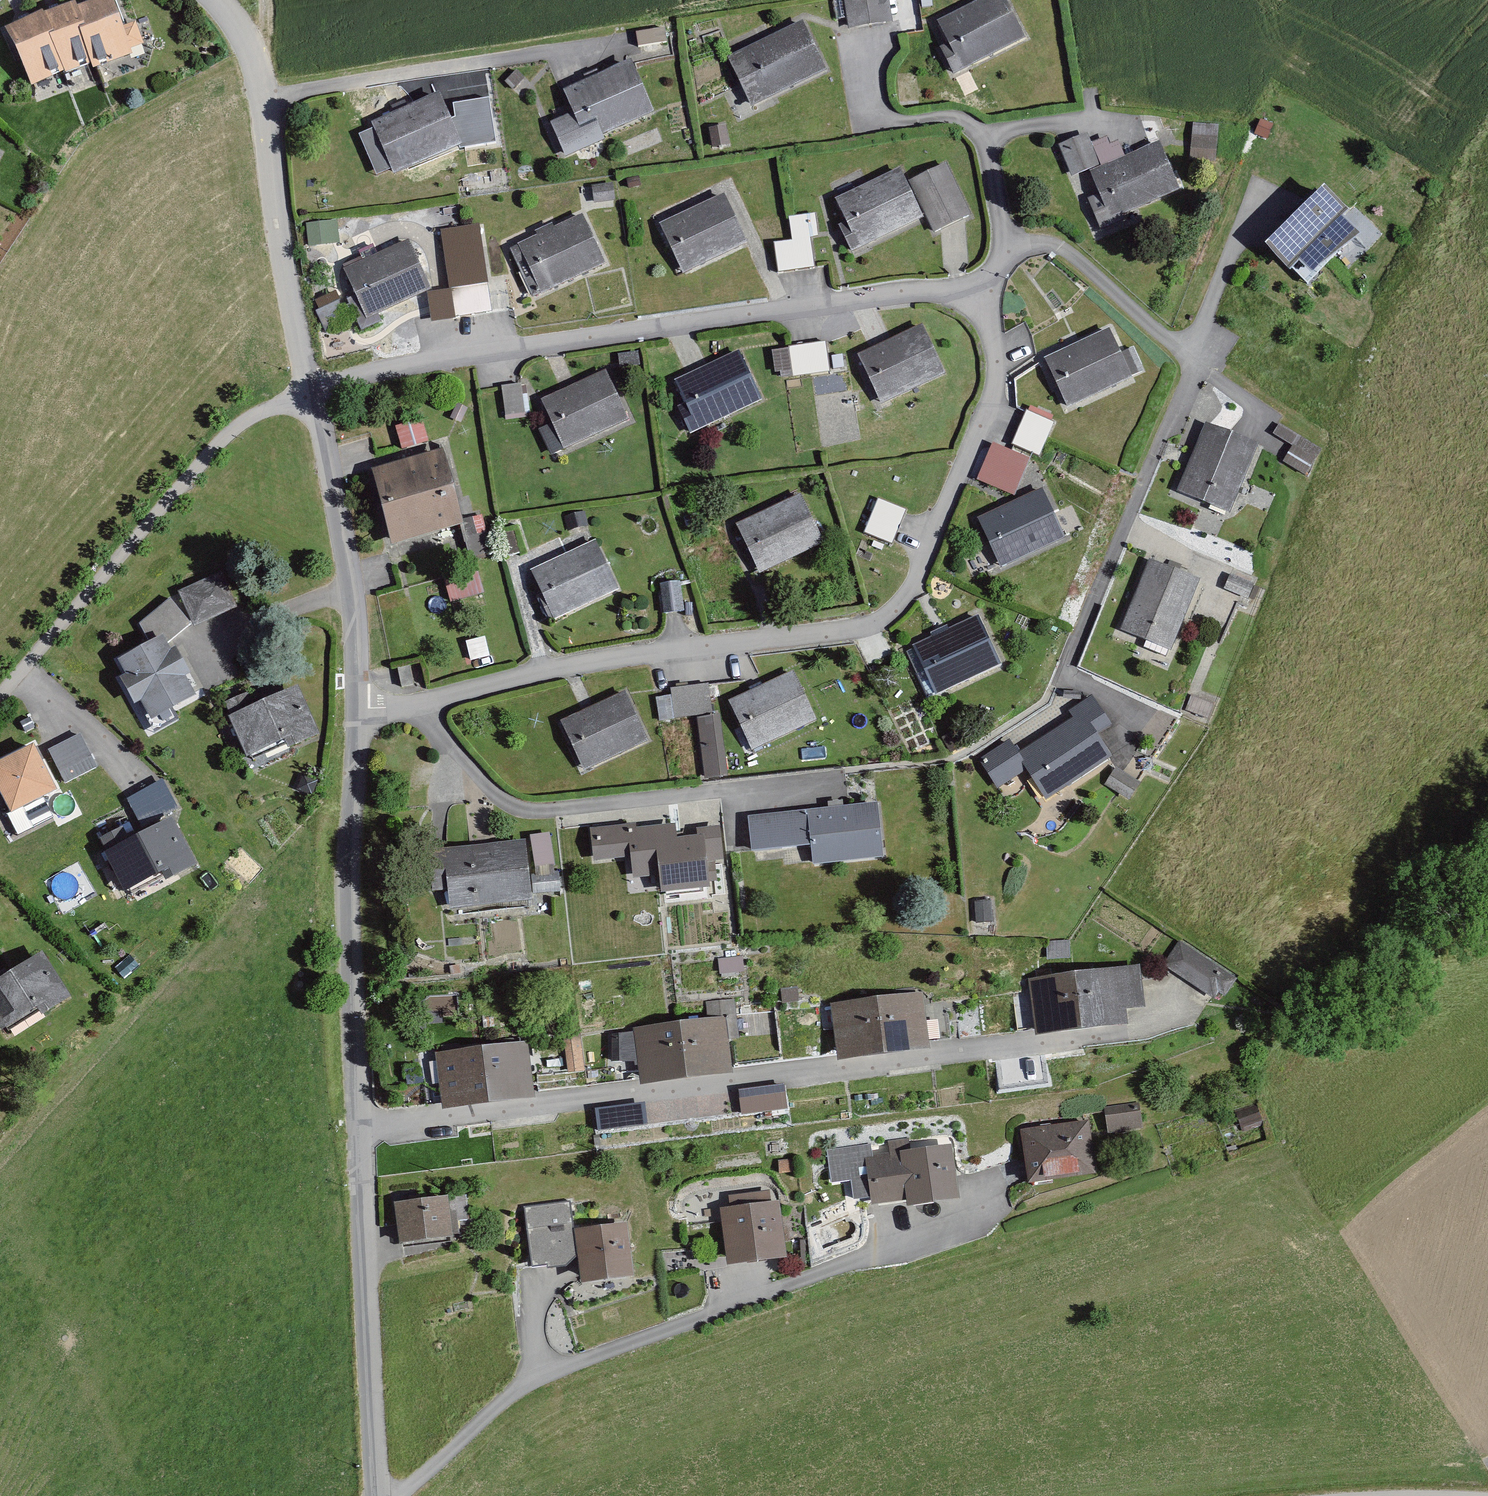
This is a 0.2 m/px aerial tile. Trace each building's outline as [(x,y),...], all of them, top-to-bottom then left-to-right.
[(116,0),(112,0),(80,13),(77,6),(47,18),(46,15),(8,30),(31,89),(67,75),(67,76),(94,66),(96,71),(134,56),(133,52),(145,47),(137,27),(127,30),(116,0)] [(887,0),(842,0),(847,34),(891,28),(887,0)] [(1005,0),(984,0),(935,24),(947,49),(942,51),(955,76),(1025,41),(1005,0)] [(826,73),(804,27),(728,63),(750,109),(826,73)] [(665,35),(636,38),(638,51),(667,48),(665,35)] [(633,66),(564,95),(572,117),(551,125),(565,159),(606,142),(604,136),(654,116),(633,66)] [(523,82),(515,74),(503,85),(511,93),(523,82)] [(462,150),(440,98),(372,127),(395,179),(462,150)] [(489,109),(459,112),(462,133),(491,129),(489,109)] [(1220,130),(1193,128),(1191,163),(1218,164),(1220,130)] [(1183,196),(1164,145),(1127,159),(1122,145),(1112,148),(1110,142),(1093,148),(1089,138),(1060,149),(1072,181),(1090,175),(1099,199),(1089,203),(1101,234),(1131,223),(1128,216),(1183,196)] [(969,219),(945,169),(910,186),(934,235),(969,219)] [(923,221),(901,173),(836,202),(847,225),(840,228),(852,254),(923,221)] [(613,189),(593,190),(593,206),(613,205),(613,189)] [(1306,263),(1317,274),(1366,241),(1356,230),(1363,223),(1332,191),(1271,251),(1294,275),(1306,263)] [(747,247),(724,198),(660,228),(684,277),(747,247)] [(818,241),(815,217),(788,220),(791,244),(773,246),(777,276),(814,271),(811,242),(818,241)] [(339,220),(308,221),(309,242),(340,242),(339,220)] [(606,268),(583,220),(556,233),(553,227),(535,236),(537,240),(511,253),(535,302),(606,268)] [(459,231),(441,233),(447,293),(487,288),(483,248),(461,251),(459,231)] [(366,322),(430,294),(409,246),(380,258),(375,248),(358,256),(362,265),(344,273),(366,322)] [(456,324),(452,295),(430,297),(434,327),(456,324)] [(943,374),(922,328),(857,358),(879,404),(943,374)] [(1113,332),(1046,362),(1067,409),(1142,376),(1131,352),(1123,355),(1113,332)] [(829,376),(825,346),(770,353),(774,377),(781,376),(781,383),(829,376)] [(763,403),(739,355),(674,386),(683,405),(677,408),(691,437),(763,403)] [(637,357),(619,359),(620,372),(639,370),(637,357)] [(628,424),(605,374),(541,403),(552,427),(535,435),(547,461),(628,424)] [(526,418),(523,388),(502,390),(505,420),(526,418)] [(1056,423),(1028,412),(1013,448),(1041,460),(1056,423)] [(396,431),(403,453),(429,445),(422,422),(396,431)] [(1262,449),(1206,425),(1178,490),(1235,514),(1262,449)] [(1322,453),(1279,429),(1274,437),(1294,449),(1285,465),(1308,478),(1322,453)] [(915,443),(910,433),(895,440),(899,450),(915,443)] [(978,479),(1016,495),(1033,457),(994,441),(978,479)] [(393,548),(461,531),(470,565),(493,559),(481,515),(462,520),(446,456),(374,474),(393,548)] [(1066,543),(1044,494),(980,523),(1002,572),(1066,543)] [(826,550),(802,498),(736,528),(748,555),(743,558),(754,582),(826,550)] [(907,515),(877,503),(863,536),(893,549),(907,515)] [(583,530),(582,515),(562,517),(563,532),(583,530)] [(618,592),(596,543),(532,572),(543,594),(537,597),(549,623),(618,592)] [(1204,583),(1149,560),(1121,629),(1176,652),(1204,583)] [(444,579),(451,606),(485,596),(477,570),(444,579)] [(237,608),(222,573),(178,592),(192,627),(237,608)] [(661,583),(664,615),(681,613),(678,582),(661,583)] [(172,653),(168,644),(189,627),(170,602),(138,627),(149,647),(121,661),(129,677),(122,680),(136,708),(143,704),(151,722),(196,699),(186,679),(192,676),(179,649),(172,653)] [(1003,667),(979,619),(914,650),(938,699),(1003,667)] [(490,662),(484,640),(464,646),(471,667),(490,662)] [(794,673),(729,704),(752,752),(817,721),(794,673)] [(712,716),(708,685),(670,690),(671,698),(654,700),(657,724),(712,716)] [(265,704),(259,691),(225,706),(250,762),(289,745),(293,753),(323,739),(300,688),(265,704)] [(647,743),(625,696),(560,726),(582,773),(647,743)] [(1215,706),(1192,697),(1187,713),(1209,721),(1215,706)] [(1113,728),(1094,699),(1071,714),(1074,719),(1020,754),(1012,741),(979,762),(999,792),(1029,772),(1049,802),(1114,760),(1099,737),(1113,728)] [(728,777),(719,718),(697,722),(707,781),(728,777)] [(80,736),(49,753),(62,778),(93,762),(80,736)] [(37,748),(0,767),(0,792),(13,818),(60,794),(37,748)] [(1142,786),(1118,770),(1107,786),(1131,802),(1142,786)] [(177,809),(163,782),(128,800),(142,828),(177,809)] [(880,807),(749,819),(752,853),(815,847),(817,865),(885,858),(880,807)] [(200,868),(174,819),(138,837),(132,825),(100,842),(129,897),(167,878),(170,883),(200,868)] [(627,835),(626,826),(590,829),(593,862),(633,858),(636,886),(665,883),(667,895),(715,890),(712,861),(724,860),(721,828),(697,830),(698,839),(681,840),(679,829),(627,835)] [(555,867),(551,837),(531,839),(535,870),(555,867)] [(533,907),(525,842),(430,853),(435,894),(450,893),(453,916),(533,907)] [(996,923),(994,900),(979,902),(981,924),(996,923)] [(1241,984),(1178,944),(1164,966),(1198,987),(1190,1000),(1210,1012),(1217,1001),(1226,1007),(1241,984)] [(44,954),(9,976),(1,964),(0,964),(0,1027),(6,1037),(43,1013),(46,1018),(74,1001),(44,954)] [(751,972),(749,958),(721,961),(722,975),(751,972)] [(1150,1009),(1144,968),(1034,983),(1042,1038),(1135,1025),(1133,1012),(1150,1009)] [(800,1003),(799,987),(783,989),(784,1005),(800,1003)] [(935,1050),(926,993),(833,1008),(842,1065),(935,1050)] [(739,1036),(734,1001),(706,1005),(708,1020),(635,1030),(643,1087),(738,1075),(733,1037),(739,1036)] [(587,1074),(582,1037),(565,1039),(570,1076),(587,1074)] [(537,1100),(530,1043),(437,1055),(444,1112),(537,1100)] [(788,1087),(744,1091),(746,1116),(790,1112),(788,1087)] [(1143,1105),(1109,1109),(1112,1134),(1146,1130),(1143,1105)] [(1265,1126),(1258,1108),(1238,1115),(1245,1133),(1265,1126)] [(1101,1174),(1093,1122),(1025,1132),(1034,1185),(1101,1174)] [(958,1146),(867,1160),(874,1207),(912,1202),(913,1209),(967,1201),(958,1146)] [(730,1210),(724,1211),(731,1268),(791,1260),(783,1203),(771,1205),(770,1192),(729,1197),(730,1210)] [(460,1238),(454,1197),(397,1206),(403,1247),(460,1238)] [(579,1263),(569,1205),(527,1212),(536,1270),(579,1263)] [(631,1226),(579,1234),(587,1286),(639,1278),(631,1226)]
